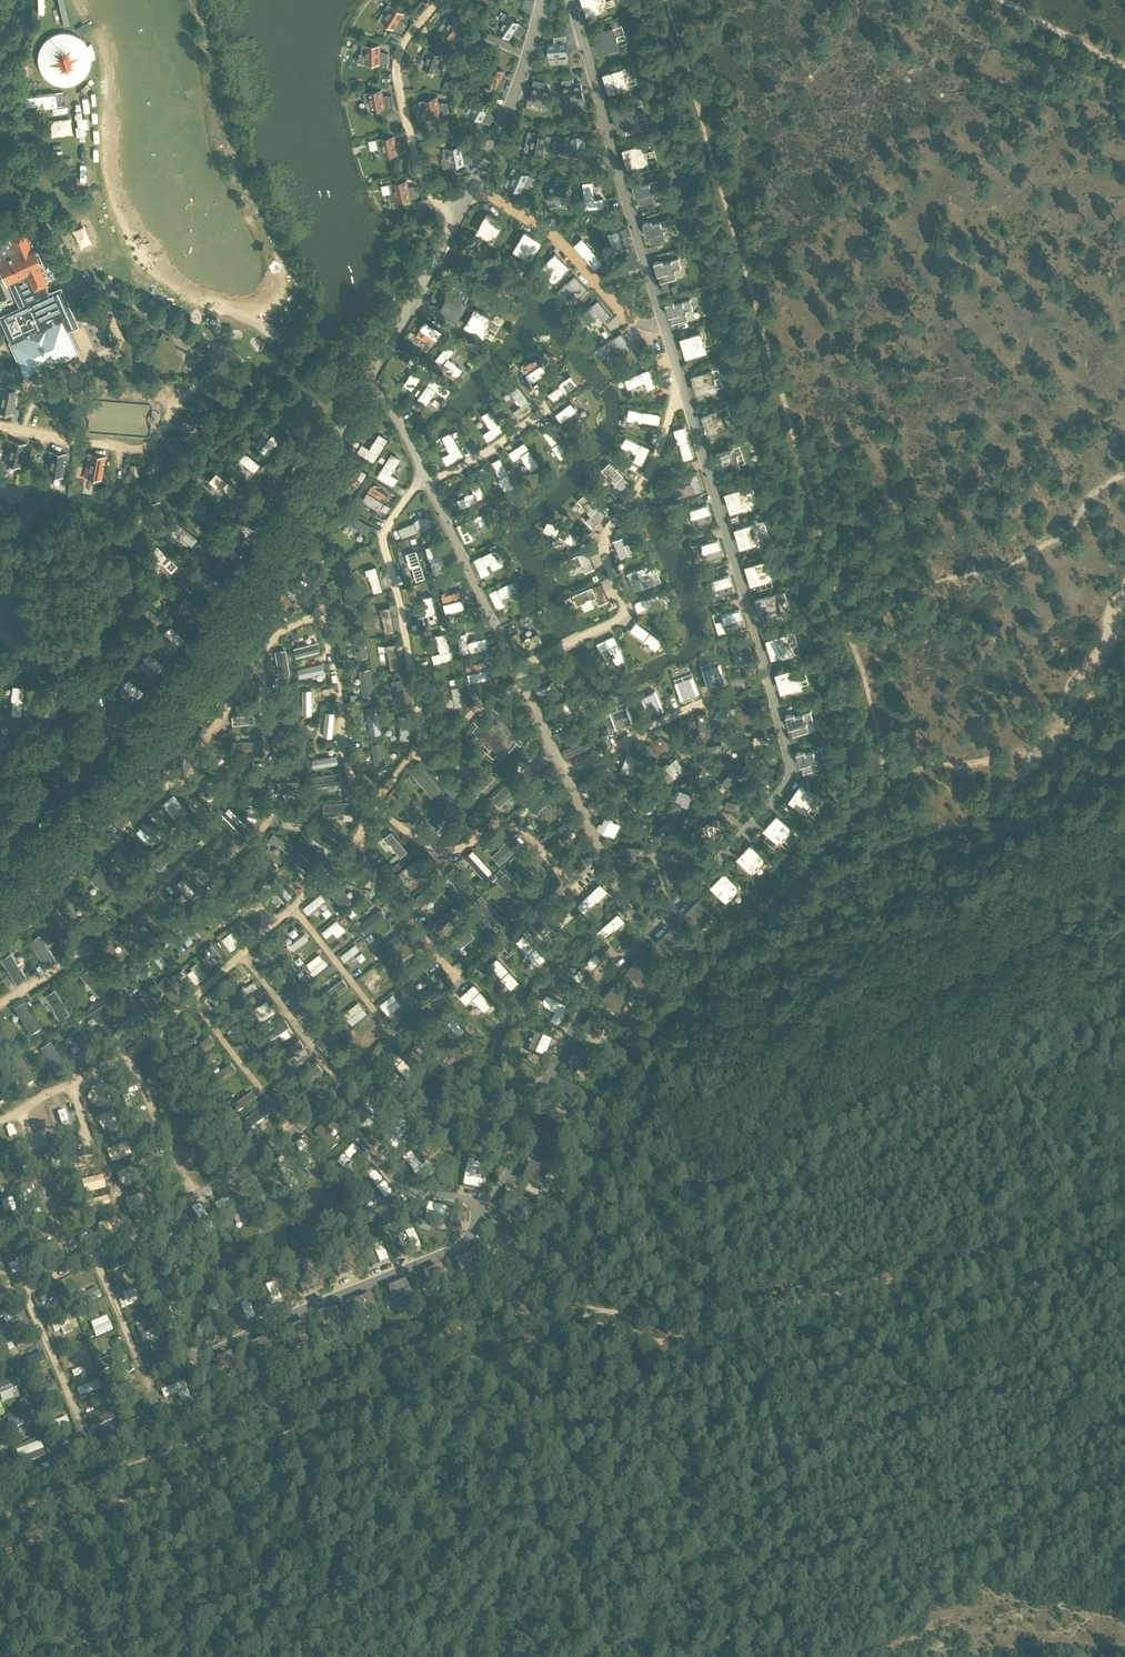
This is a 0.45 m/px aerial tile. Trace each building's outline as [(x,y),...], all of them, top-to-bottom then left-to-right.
[(587,13),(606,7),(605,2),(606,2),(605,0),(583,0),(587,13)] [(610,3),(612,8),(621,5),(620,0),(617,0),(610,3)] [(385,13),(380,21),(398,31),(404,22),(404,21),(400,18),(403,12),(388,3),(382,12),(385,13)] [(567,17),(569,11),(551,7),(550,13),(567,17)] [(536,24),(538,10),(521,8),(519,22),(536,24)] [(445,23),(440,30),(457,42),(458,41),(464,32),(460,29),(464,23),(448,13),(443,21),(445,23)] [(499,20),(494,27),(508,37),(512,32),(516,35),(516,34),(522,25),(523,25),(507,14),(501,21),(499,20)] [(84,24),(77,29),(81,35),(88,30),(86,27),(85,25),(84,24)] [(526,28),(522,25),(516,34),(520,36),(526,28)] [(613,28),(594,35),(600,52),(618,46),(617,41),(618,41),(617,37),(616,37),(613,28)] [(554,41),(548,41),(549,55),(567,54),(565,35),(554,36),(554,41)] [(362,44),(362,55),(365,55),(365,64),(385,64),(385,62),(385,52),(380,52),(380,45),(362,44)] [(424,59),(421,67),(440,74),(444,63),(440,61),(442,54),(424,48),(421,57),(424,59)] [(485,73),(482,81),(500,89),(504,80),(499,77),(503,71),(487,63),(483,72),(485,73)] [(623,68),(604,74),(609,91),(628,85),(627,81),(628,81),(627,76),(626,77),(623,68)] [(581,82),(574,83),(573,78),(561,80),(564,99),(583,96),(581,82)] [(546,103),(550,89),(543,87),(544,83),(533,80),(528,99),(546,103)] [(631,90),(642,88),(641,81),(630,83),(631,90)] [(381,89),(364,93),(366,102),(369,101),(371,110),(390,106),(390,105),(388,96),(388,95),(383,96),(381,89)] [(56,93),(24,96),(25,105),(36,104),(37,108),(57,106),(56,93)] [(473,105),(469,112),(486,122),(491,113),(491,112),(487,110),(490,103),(475,95),(470,104),(473,105)] [(436,96),(419,101),(422,110),(425,109),(427,118),(446,113),(446,112),(443,103),(443,102),(438,103),(436,96)] [(633,107),(614,112),(619,129),(638,124),(637,119),(638,119),(636,115),(635,115),(633,107)] [(537,127),(543,114),(529,108),(524,122),(537,127)] [(514,117),(520,120),(524,111),(518,109),(514,117)] [(547,147),(549,136),(531,132),(527,150),(541,153),(543,146),(547,147)] [(394,135),(377,139),(379,148),(382,148),(384,156),(403,152),(402,151),(400,142),(400,141),(395,142),(394,135)] [(584,135),(565,137),(566,148),(572,147),(572,154),(574,154),(576,154),(580,153),(589,152),(588,143),(585,143),(584,135)] [(643,144),(624,149),(628,167),(647,161),(646,157),(647,157),(646,152),(645,153),(643,144)] [(461,145),(444,148),(446,158),(448,157),(450,166),(469,163),(469,162),(467,152),(462,153),(461,145)] [(544,159),(544,171),(561,172),(561,159),(544,159)] [(515,169),(507,187),(520,192),(523,186),(527,188),(532,177),(515,169)] [(478,173),(476,183),(481,185),(484,174),(478,173)] [(547,183),(547,198),(565,198),(566,180),(556,179),(555,184),(547,183)] [(407,180),(389,183),(391,193),(395,192),(396,201),(415,197),(415,196),(413,187),(413,186),(408,187),(407,180)] [(641,182),(632,184),(636,198),(637,197),(639,205),(655,201),(653,193),(660,191),(657,180),(642,185),(641,182)] [(592,182),(582,183),(585,209),(603,207),(602,198),(594,199),(592,182)] [(459,215),(475,222),(481,209),(464,203),(459,215)] [(486,213),(477,231),(494,239),(503,221),(486,213)] [(651,220),(643,223),(646,236),(648,236),(650,244),(666,239),(663,231),(671,229),(668,219),(652,223),(651,220)] [(468,244),(474,232),(456,224),(450,236),(468,244)] [(624,228),(608,233),(613,250),(630,245),(624,228)] [(0,234),(0,269),(7,285),(9,284),(20,308),(0,316),(0,317),(9,337),(11,342),(10,343),(25,376),(77,353),(67,331),(77,326),(60,289),(49,294),(45,286),(47,286),(46,285),(37,265),(39,264),(33,250),(31,251),(22,231),(16,234),(9,237),(7,231),(0,234)] [(531,258),(540,240),(523,231),(514,249),(531,258)] [(581,238),(573,245),(594,269),(602,262),(590,249),(591,249),(581,238)] [(554,255),(540,269),(554,283),(556,281),(568,269),(554,255)] [(662,259),(654,262),(657,275),(658,275),(661,283),(676,278),(674,270),(681,268),(679,258),(663,262),(662,259)] [(571,267),(566,272),(569,275),(574,270),(571,267)] [(435,268),(431,280),(446,285),(450,272),(435,268)] [(575,277),(554,298),(562,306),(564,304),(567,301),(576,291),(581,296),(587,290),(575,277)] [(686,300),(705,294),(702,281),(682,287),(686,300)] [(426,287),(420,298),(434,306),(440,295),(426,287)] [(457,288),(455,294),(466,298),(468,292),(457,288)] [(456,319),(466,302),(450,293),(440,310),(456,319)] [(674,301),(665,303),(669,317),(670,316),(672,324),(688,320),(686,311),(693,309),(690,299),(675,303),(674,301)] [(597,301),(576,321),(584,329),(586,328),(589,325),(598,315),(603,320),(609,314),(597,301)] [(483,334),(492,319),(475,309),(466,325),(483,334)] [(432,346),(442,331),(425,320),(415,335),(432,346)] [(700,333),(681,338),(686,356),(705,350),(704,346),(705,346),(704,341),(703,342),(700,333)] [(622,335),(598,351),(604,360),(612,355),(621,349),(624,354),(632,349),(622,335)] [(461,370),(448,359),(454,350),(447,344),(434,360),(456,377),(461,370)] [(458,357),(467,366),(479,354),(471,346),(458,357)] [(617,360),(627,378),(634,374),(631,369),(637,366),(629,353),(617,360)] [(413,389),(428,367),(411,356),(406,364),(415,370),(405,384),(413,389)] [(546,372),(536,357),(522,367),(531,382),(546,372)] [(712,370),(693,375),(697,393),(716,387),(715,383),(716,383),(715,378),(714,379),(712,370)] [(649,371),(624,381),(625,383),(628,391),(645,384),(647,391),(656,387),(652,379),(649,371)] [(553,402),(576,384),(569,375),(558,384),(559,385),(547,394),(553,402)] [(451,390),(432,377),(418,397),(425,402),(434,389),(446,397),(451,390)] [(224,394),(224,385),(211,384),(210,394),(224,394)] [(534,407),(518,386),(510,391),(521,405),(512,412),(518,420),(534,407)] [(0,392),(0,411),(13,414),(15,402),(13,401),(14,397),(16,397),(17,391),(1,388),(0,392)] [(703,391),(691,395),(697,412),(709,408),(703,391)] [(213,411),(213,401),(200,401),(200,410),(213,411)] [(571,405),(556,415),(566,428),(580,417),(571,405)] [(660,414),(628,409),(626,419),(640,422),(641,420),(658,423),(660,414)] [(505,430),(490,410),(482,416),(491,428),(482,434),(488,442),(505,430)] [(727,428),(721,410),(701,416),(706,434),(727,428)] [(192,433),(195,424),(182,420),(179,429),(192,433)] [(419,434),(428,433),(426,424),(418,425),(419,434)] [(694,454),(684,424),(674,427),(676,435),(675,436),(677,440),(679,440),(684,457),(694,454)] [(570,451),(549,426),(541,433),(552,446),(551,447),(560,458),(570,451)] [(267,455),(279,439),(265,428),(252,444),(267,455)] [(452,432),(444,436),(451,451),(442,456),(446,465),(464,456),(454,437),(452,432)] [(374,462),(387,442),(379,437),(371,450),(362,444),(357,452),(374,462)] [(642,467),(651,451),(625,437),(620,445),(637,454),(632,462),(642,467)] [(434,438),(425,440),(427,451),(436,450),(434,438)] [(181,451),(174,439),(165,444),(172,456),(181,451)] [(9,440),(4,463),(20,467),(23,454),(21,453),(22,449),(24,450),(25,444),(9,440)] [(538,465),(524,442),(508,452),(513,460),(521,455),(530,470),(538,465)] [(739,468),(734,450),(714,456),(719,474),(739,468)] [(49,451),(46,474),(62,477),(64,464),(62,463),(62,459),(64,460),(65,454),(49,451)] [(248,478),(260,464),(244,451),(233,465),(248,478)] [(398,478),(390,473),(399,459),(391,453),(377,476),(393,487),(398,478)] [(88,454),(84,477),(100,479),(102,466),(100,466),(101,462),(103,463),(104,456),(88,454)] [(161,469),(164,456),(155,454),(152,466),(161,469)] [(514,486),(499,459),(491,463),(499,477),(498,478),(505,491),(514,486)] [(358,487),(367,472),(350,461),(341,477),(358,487)] [(631,483),(609,463),(603,469),(616,482),(610,489),(618,496),(631,483)] [(139,478),(140,465),(130,465),(130,478),(139,478)] [(238,490),(216,472),(210,480),(231,498),(238,490)] [(703,490),(698,472),(688,475),(690,482),(672,488),(675,498),(703,490)] [(453,474),(441,479),(445,489),(457,483),(453,474)] [(485,497),(477,478),(468,482),(473,492),(455,500),(459,508),(485,497)] [(388,495),(372,484),(362,499),(379,510),(388,495)] [(745,487),(726,493),(731,510),(750,504),(745,487)] [(343,504),(321,490),(316,498),(338,512),(343,504)] [(255,515),(271,496),(264,491),(248,510),(255,515)] [(606,513),(584,493),(578,500),(591,512),(585,519),(593,526),(606,513)] [(219,514),(197,495),(190,502),(213,522),(219,514)] [(712,521),(707,503),(689,509),(694,526),(712,521)] [(166,513),(162,519),(171,525),(175,519),(166,513)] [(373,526),(351,513),(346,521),(368,534),(373,526)] [(473,540),(468,530),(486,521),(482,513),(456,526),(465,544),(473,540)] [(431,526),(426,515),(413,521),(413,522),(397,529),(402,539),(431,526)] [(258,533),(240,517),(234,524),(253,540),(258,533)] [(198,539),(175,520),(169,528),(191,547),(198,539)] [(324,535),(303,520),(298,527),(318,543),(324,535)] [(576,535),(547,521),(542,530),(555,537),(556,536),(571,544),(576,535)] [(754,524),(734,531),(740,549),(760,542),(754,524)] [(619,558),(645,547),(642,538),(625,545),(621,537),(613,541),(619,558)] [(723,556),(718,539),(700,544),(705,561),(723,556)] [(243,556),(224,540),(218,547),(238,563),(243,556)] [(440,558),(436,544),(425,547),(434,575),(442,573),(438,558),(440,558)] [(178,566),(157,545),(150,553),(171,573),(178,566)] [(490,573),(485,563),(502,555),(498,547),(497,547),(494,549),(491,550),(472,560),(481,578),(490,573)] [(425,578),(416,550),(405,553),(409,567),(411,567),(416,581),(425,578)] [(594,567),(586,550),(560,564),(564,572),(581,564),(585,572),(594,567)] [(367,555),(372,565),(381,561),(375,551),(367,555)] [(349,575),(336,553),(326,559),(339,581),(349,575)] [(771,580),(765,562),(745,568),(751,586),(771,580)] [(383,590),(376,566),(367,569),(374,593),(383,590)] [(227,584),(204,569),(198,577),(221,593),(227,584)] [(660,581),(656,571),(639,578),(636,571),(627,575),(634,591),(660,581)] [(734,592),(729,574),(711,580),(716,597),(734,592)] [(306,592),(282,575),(276,583),(300,600),(306,592)] [(500,596),(517,587),(513,579),(487,592),(496,610),(505,606),(500,596)] [(607,599),(598,583),(572,596),(576,604),(593,596),(597,604),(607,599)] [(465,609),(460,591),(441,596),(445,613),(465,609)] [(667,601),(663,591),(634,602),(638,611),(653,605),(654,607),(667,601)] [(359,619),(354,594),(345,596),(350,621),(359,619)] [(775,595),(755,601),(760,619),(780,613),(775,595)] [(209,611),(185,596),(180,604),(203,619),(209,611)] [(438,622),(432,596),(422,598),(426,615),(417,617),(420,627),(438,622)] [(258,598),(253,605),(274,619),(280,612),(258,598)] [(394,631),(390,607),(381,608),(385,633),(394,631)] [(745,626),(739,609),(721,614),(726,631),(745,626)] [(661,640),(636,622),(630,631),(655,649),(661,640)] [(174,651),(185,637),(169,625),(158,639),(174,651)] [(261,640),(240,627),(235,634),(256,648),(261,640)] [(367,656),(362,631),(352,633),(358,658),(367,656)] [(516,654),(541,643),(537,633),(521,641),(517,632),(508,636),(516,654)] [(452,659),(446,633),(436,635),(440,652),(431,654),(434,663),(452,659)] [(487,648),(485,638),(468,642),(466,633),(457,635),(461,654),(487,648)] [(792,652),(786,634),(766,640),(771,658),(792,652)] [(627,661),(614,635),(597,643),(602,653),(610,648),(619,665),(627,661)] [(748,640),(740,643),(740,645),(746,666),(755,664),(748,640)] [(296,648),(294,649),(297,657),(320,651),(318,643),(296,648)] [(389,645),(385,645),(386,652),(387,652),(389,669),(398,668),(395,644),(389,645)] [(286,650),(277,652),(278,655),(282,679),(291,678),(286,650)] [(164,664),(148,651),(137,666),(153,678),(164,664)] [(240,670),(220,656),(215,663),(235,677),(240,670)] [(488,679),(485,661),(466,664),(469,682),(488,679)] [(301,669),(299,669),(301,678),(324,672),(322,663),(301,669)] [(725,680),(720,664),(702,670),(708,686),(725,680)] [(795,668),(775,674),(781,692),(801,686),(795,668)] [(374,694),(369,669),(358,671),(362,696),(374,694)] [(374,686),(382,684),(380,675),(372,677),(374,686)] [(800,678),(802,692),(820,689),(817,675),(800,678)] [(698,693),(692,677),(675,683),(681,699),(698,693)] [(128,678),(117,691),(132,703),(142,690),(128,678)] [(538,690),(536,691),(540,701),(568,689),(564,678),(554,683),(542,689),(538,690)] [(394,680),(391,681),(391,687),(393,687),(395,705),(404,704),(401,679),(394,680)] [(215,698),(198,684),(193,692),(210,705),(215,698)] [(11,694),(11,698),(12,698),(12,701),(11,715),(21,716),(23,688),(13,687),(12,694),(11,694)] [(266,696),(269,706),(270,705),(295,697),(292,687),(266,696)] [(463,706),(460,688),(450,689),(452,698),(435,701),(436,711),(463,706)] [(312,691),(303,690),(303,692),(303,715),(312,714),(312,691)] [(666,711),(657,691),(641,698),(644,706),(652,702),(657,715),(666,711)] [(547,711),(545,712),(549,722),(578,709),(573,699),(563,704),(551,710),(547,711)] [(364,706),(351,706),(352,717),(364,716),(364,706)] [(376,707),(364,709),(369,734),(380,732),(376,707)] [(632,723),(626,707),(609,713),(615,729),(632,723)] [(717,713),(715,719),(728,723),(731,710),(721,707),(719,713),(717,713)] [(200,724),(181,708),(175,715),(194,731),(200,724)] [(750,708),(743,719),(753,725),(756,719),(758,720),(762,715),(750,708)] [(387,710),(380,712),(382,719),(389,717),(387,710)] [(493,711),(474,733),(502,756),(520,735),(493,711)] [(794,713),(786,715),(789,728),(791,728),(793,735),(792,735),(793,736),(800,734),(809,731),(806,723),(814,721),(811,711),(795,715),(794,713)] [(335,713),(326,712),(324,736),(333,737),(335,713)] [(255,723),(254,714),(233,716),(234,725),(255,723)] [(706,716),(698,716),(700,732),(707,731),(706,716)] [(410,740),(407,721),(399,722),(401,734),(399,735),(400,741),(410,740)] [(685,729),(678,731),(682,746),(689,744),(685,729)] [(299,734),(274,736),(275,746),(300,744),(299,737),(299,735),(299,734)] [(0,738),(0,749),(11,743),(7,735),(0,738)] [(772,735),(760,739),(762,745),(774,741),(772,735)] [(190,754),(168,736),(161,745),(167,749),(166,750),(169,753),(170,752),(172,753),(183,762),(190,754)] [(658,737),(655,743),(668,751),(672,745),(658,737)] [(566,758),(591,746),(586,738),(576,743),(576,744),(562,751),(566,758)] [(57,740),(51,744),(54,748),(60,744),(57,740)] [(102,740),(86,761),(93,767),(109,746),(102,740)] [(258,742),(232,742),(233,752),(258,752),(258,742)] [(383,743),(371,745),(375,770),(387,768),(383,743)] [(722,746),(706,748),(707,755),(723,753),(722,746)] [(78,752),(74,756),(80,761),(83,757),(78,752)] [(805,753),(797,756),(801,768),(804,776),(811,774),(819,771),(817,763),(824,761),(821,752),(806,756),(805,753)] [(337,755),(313,759),(314,768),(339,764),(338,757),(337,755)] [(628,755),(623,767),(636,772),(640,762),(634,759),(635,757),(628,755)] [(0,768),(0,776),(2,779),(22,769),(17,759),(0,768)] [(229,766),(208,760),(206,769),(227,775),(229,766)] [(609,760),(603,763),(610,777),(616,774),(609,760)] [(75,761),(72,765),(78,770),(81,766),(75,761)] [(300,762),(280,764),(280,774),(301,772),(300,762)] [(671,765),(662,772),(666,777),(665,779),(669,784),(679,776),(671,765)] [(423,769),(414,776),(431,796),(440,790),(423,769)] [(485,769),(466,790),(475,798),(483,789),(483,790),(495,777),(485,769)] [(703,772),(695,775),(701,788),(708,785),(703,772)] [(342,774),(317,777),(317,787),(342,784),(342,778),(342,775),(342,774)] [(150,792),(134,775),(126,783),(142,800),(150,792)] [(730,775),(721,786),(727,791),(736,780),(730,775)] [(763,775),(757,780),(768,792),(773,787),(763,775)] [(261,782),(244,778),(237,776),(235,784),(259,790),(261,782)] [(582,782),(579,789),(591,794),(596,782),(586,777),(584,783),(582,782)] [(211,792),(226,797),(229,787),(204,779),(203,782),(202,783),(200,787),(202,789),(206,790),(207,790),(211,791),(211,792)] [(511,779),(491,799),(499,808),(508,799),(508,800),(520,788),(511,779)] [(304,782),(279,784),(280,794),(305,792),(304,785),(304,783),(304,782)] [(661,782),(658,794),(664,795),(667,783),(661,782)] [(154,784),(149,789),(152,792),(157,787),(154,784)] [(546,785),(527,806),(536,814),(544,806),(545,806),(556,794),(546,785)] [(806,813),(817,797),(800,785),(788,801),(806,813)] [(523,787),(519,790),(524,796),(528,793),(523,787)] [(33,790),(13,801),(18,811),(38,800),(33,790)] [(130,790),(126,793),(132,799),(135,795),(130,790)] [(405,792),(397,799),(414,820),(422,813),(405,792)] [(680,792),(676,802),(682,805),(681,807),(688,809),(692,797),(680,792)] [(261,809),(264,801),(240,793),(237,801),(261,809)] [(641,795),(640,805),(654,807),(654,805),(656,805),(657,800),(655,799),(655,797),(641,795)] [(174,796),(163,805),(175,820),(187,811),(174,796)] [(447,799),(426,819),(435,828),(443,819),(444,820),(456,808),(447,799)] [(126,818),(110,802),(103,808),(120,825),(126,818)] [(727,802),(726,810),(740,812),(741,805),(727,802)] [(351,803),(322,805),(323,816),(329,815),(352,814),(351,803)] [(521,804),(516,810),(521,813),(525,807),(521,804)] [(604,807),(589,809),(590,816),(606,813),(604,807)] [(229,808),(222,816),(240,832),(241,831),(247,824),(246,823),(229,808)] [(308,824),(309,815),(285,810),(285,811),(283,820),(308,824)] [(632,814),(626,818),(636,831),(641,827),(632,814)] [(792,830),(776,815),(764,830),(780,844),(792,830)] [(690,817),(680,827),(686,832),(696,821),(690,817)] [(417,819),(412,824),(415,828),(420,823),(417,819)] [(599,825),(596,831),(608,837),(614,825),(604,820),(602,824),(601,826),(599,825)] [(569,821),(552,835),(557,841),(575,827),(569,821)] [(146,822),(140,828),(157,843),(163,837),(146,822)] [(105,841),(88,825),(81,833),(98,849),(105,841)] [(704,835),(702,836),(703,842),(716,841),(714,827),(703,829),(704,835)] [(316,828),(310,837),(332,852),(338,842),(316,828)] [(407,852),(390,831),(382,838),(399,859),(407,852)] [(662,831),(655,844),(660,848),(668,834),(662,831)] [(274,833),(269,840),(290,855),(291,853),(295,848),(274,833)] [(500,863),(520,845),(512,836),(493,855),(500,863)] [(766,859),(750,844),(736,858),(752,873),(766,859)] [(682,845),(672,857),(677,862),(688,849),(682,845)] [(521,846),(516,851),(519,854),(524,849),(521,846)] [(85,863),(68,847),(62,853),(79,870),(85,863)] [(160,870),(177,853),(171,847),(154,863),(160,870)] [(208,860),(218,853),(214,848),(204,855),(208,860)] [(627,848),(626,856),(645,857),(646,850),(627,848)] [(132,864),(119,850),(114,855),(118,860),(113,865),(122,874),(132,864)] [(472,851),(464,859),(483,879),(488,874),(491,871),(472,851)] [(247,858),(262,876),(269,871),(254,852),(247,858)] [(528,852),(520,860),(539,880),(548,872),(528,852)] [(299,854),(293,860),(311,877),(317,870),(299,854)] [(409,875),(420,867),(414,860),(395,875),(401,883),(409,876),(409,875)] [(200,865),(194,871),(207,884),(213,879),(200,865)] [(72,867),(68,871),(74,876),(77,873),(72,867)] [(500,868),(494,873),(497,876),(498,877),(504,872),(500,868)] [(472,888),(453,869),(445,876),(464,896),(472,888)] [(645,870),(631,877),(634,883),(648,876),(645,870)] [(115,887),(98,871),(92,877),(109,894),(115,887)] [(491,871),(488,874),(493,880),(497,876),(494,873),(492,871),(491,871)] [(56,895),(72,878),(65,872),(49,889),(56,895)] [(133,895),(150,879),(144,872),(126,888),(133,895)] [(740,888),(724,872),(710,887),(726,902),(740,888)] [(523,893),(505,874),(497,881),(515,901),(523,893)] [(673,875),(669,879),(678,888),(683,883),(673,875)] [(183,879),(178,884),(191,898),(196,892),(183,879)] [(285,903),(292,897),(276,879),(269,885),(285,903)] [(351,900),(334,879),(326,886),(343,907),(351,900)] [(427,899),(438,890),(433,883),(413,899),(419,906),(428,900),(427,899)] [(596,902),(606,892),(599,885),(577,905),(584,913),(596,901),(596,902)] [(238,894),(233,886),(213,900),(218,908),(238,894)] [(530,886),(526,890),(531,895),(535,892),(530,886)] [(649,886),(644,901),(650,903),(655,889),(649,886)] [(94,908),(77,892),(71,899),(88,915),(94,908)] [(308,915),(325,901),(319,894),(302,908),(308,915)] [(481,896),(473,904),(492,924),(501,916),(481,896)] [(713,916),(697,901),(683,916),(699,931),(713,916)] [(18,904),(9,909),(23,931),(32,925),(18,904)] [(438,929),(457,914),(451,907),(432,922),(438,929)] [(556,924),(566,915),(558,907),(536,928),(543,935),(555,924),(556,924)] [(365,936),(385,919),(378,910),(358,927),(365,936)] [(0,911),(0,933),(4,940),(14,934),(0,911)] [(162,928),(146,912),(138,919),(154,936),(162,928)] [(616,929),(625,922),(617,914),(597,933),(604,941),(616,929)] [(355,916),(351,919),(356,925),(360,922),(355,916)] [(13,920),(9,923),(13,929),(17,926),(13,920)] [(345,930),(341,925),(340,926),(336,921),(321,933),(325,937),(332,932),(337,937),(345,930)] [(180,926),(175,931),(188,945),(193,940),(180,926)] [(232,928),(227,932),(235,944),(241,940),(232,928)] [(469,930),(449,946),(455,953),(474,937),(469,930)] [(685,945),(669,930),(655,945),(671,960),(685,945)] [(140,949),(123,932),(115,940),(132,957),(140,949)] [(384,959),(404,943),(397,933),(377,950),(384,959)] [(294,952),(309,940),(305,934),(289,946),(294,952)] [(49,951),(40,936),(30,942),(45,966),(55,959),(50,950),(49,951)] [(544,958),(523,936),(516,943),(527,955),(536,965),(544,958)] [(211,941),(207,945),(216,957),(221,953),(211,941)] [(156,946),(150,951),(162,965),(168,960),(156,946)] [(60,948),(54,952),(57,956),(63,953),(60,948)] [(34,953),(29,957),(32,962),(37,958),(34,953)] [(27,978),(21,969),(20,969),(11,954),(2,960),(16,984),(27,978)] [(580,983),(601,960),(594,954),(583,966),(582,966),(572,976),(580,983)] [(144,956),(127,969),(133,976),(134,975),(136,974),(150,962),(144,956)] [(517,981),(496,959),(489,966),(501,978),(500,979),(509,988),(517,981)] [(193,960),(189,963),(194,969),(189,973),(195,980),(204,973),(193,960)] [(314,976),(328,965),(325,960),(310,971),(314,976)] [(657,975),(640,960),(627,974),(643,989),(657,975)] [(282,962),(268,973),(273,980),(287,969),(282,962)] [(108,990),(91,968),(81,976),(88,984),(99,998),(108,990)] [(425,968),(421,971),(428,979),(432,976),(425,968)] [(372,980),(380,984),(386,973),(377,969),(372,980)] [(180,995),(165,977),(157,984),(172,1002),(180,995)] [(282,996),(297,985),(293,979),(278,990),(282,996)] [(328,1003),(349,987),(343,980),(322,995),(328,1003)] [(422,1007),(442,991),(434,982),(414,998),(422,1007)] [(492,1004),(473,984),(460,998),(466,1005),(473,998),(485,1011),(492,1004)] [(209,1000),(222,990),(219,986),(206,996),(209,1000)] [(618,1017),(632,1002),(616,987),(602,1002),(618,1017)] [(69,1015),(55,991),(45,996),(54,1012),(53,1012),(59,1021),(69,1015)] [(372,1006),(379,1000),(373,992),(365,998),(372,1006)] [(396,993),(379,1007),(384,1014),(402,1000),(396,993)] [(568,1007),(547,995),(542,1004),(555,1011),(550,1020),(554,1022),(558,1025),(562,1017),(568,1007)] [(313,997),(293,1011),(299,1019),(319,1005),(313,997)] [(112,1014),(121,1008),(114,998),(91,1013),(97,1023),(112,1013),(112,1014)] [(267,1000),(252,1009),(260,1021),(275,1011),(271,1006),(267,1000)] [(40,1033),(24,1007),(15,1014),(31,1039),(40,1033)] [(362,1007),(348,1019),(353,1025),(367,1013),(362,1007)] [(120,1009),(114,1013),(117,1017),(123,1014),(120,1009)] [(465,1028),(446,1009),(432,1022),(439,1029),(445,1023),(457,1035),(465,1028)] [(126,1033),(134,1027),(128,1017),(104,1033),(110,1042),(125,1032),(126,1033)] [(290,1027),(285,1019),(264,1033),(270,1041),(290,1027)] [(589,1021),(582,1040),(600,1047),(608,1029),(589,1021)] [(235,1045),(255,1031),(250,1023),(229,1037),(235,1045)] [(1,1026),(0,1027),(0,1045),(7,1056),(16,1050),(1,1026)] [(323,1049),(343,1035),(338,1027),(317,1041),(323,1049)] [(94,1056),(80,1033),(70,1038),(78,1052),(79,1052),(85,1062),(94,1056)] [(213,1043),(208,1035),(188,1049),(193,1057),(213,1043)] [(543,1060),(550,1043),(535,1037),(534,1036),(533,1038),(527,1053),(543,1060)] [(128,1039),(122,1042),(125,1047),(131,1044),(128,1039)] [(286,1062),(306,1048),(300,1040),(280,1054),(286,1062)] [(67,1072),(50,1046),(41,1052),(59,1077),(67,1072)] [(348,1048),(331,1062),(336,1069),(353,1055),(348,1048)] [(254,1071),(274,1056),(268,1049),(248,1063),(254,1071)] [(577,1053),(569,1071),(587,1079),(595,1061),(577,1053)] [(414,1077),(396,1057),(382,1070),(389,1077),(395,1071),(407,1084),(414,1077)] [(34,1084),(20,1060),(10,1066),(18,1079),(19,1079),(25,1089),(34,1084)] [(262,1071),(257,1077),(263,1082),(275,1068),(267,1062),(260,1070),(262,1071)] [(217,1086),(237,1071),(231,1064),(211,1078),(217,1086)] [(317,1064),(298,1078),(305,1087),(324,1073),(317,1064)] [(43,1079),(38,1082),(42,1088),(47,1085),(43,1079)] [(89,1093),(102,1089),(99,1079),(86,1082),(89,1093)] [(239,1112),(259,1098),(254,1090),(234,1105),(239,1112)] [(293,1090),(284,1097),(298,1116),(307,1109),(293,1090)] [(372,1116),(351,1091),(343,1098),(354,1111),(353,1112),(363,1124),(372,1116)] [(458,1097),(446,1108),(456,1119),(468,1108),(458,1097)] [(31,1122),(39,1121),(38,1108),(29,1109),(31,1122)] [(251,1129),(271,1115),(266,1108),(246,1122),(251,1129)] [(395,1139),(401,1133),(406,1126),(400,1120),(382,1140),(387,1144),(390,1147),(395,1151),(401,1145),(397,1141),(395,1139)] [(321,1125),(313,1131),(330,1151),(337,1144),(321,1125)] [(316,1171),(305,1141),(296,1145),(302,1161),(301,1161),(306,1175),(316,1171)] [(350,1163),(360,1152),(353,1146),(336,1164),(344,1171),(350,1164),(350,1163)] [(418,1181),(431,1170),(426,1163),(419,1169),(408,1155),(401,1161),(418,1181)] [(530,1159),(522,1178),(540,1186),(549,1168),(530,1159)] [(472,1180),(475,1163),(466,1162),(462,1187),(480,1190),(481,1182),(472,1180)] [(393,1194),(371,1169),(363,1176),(375,1189),(374,1190),(384,1202),(393,1194)] [(363,1184),(355,1192),(365,1203),(374,1195),(363,1184)] [(512,1188),(501,1205),(518,1216),(529,1199),(512,1188)] [(247,1221),(231,1196),(215,1207),(220,1215),(228,1210),(238,1226),(247,1221)] [(441,1226),(445,1208),(428,1205),(424,1222),(441,1226)] [(216,1233),(200,1206),(192,1210),(201,1226),(200,1227),(207,1238),(216,1233)] [(97,1233),(106,1231),(104,1223),(95,1225),(97,1233)] [(419,1250),(413,1233),(396,1240),(403,1256),(419,1250)] [(283,1243),(276,1248),(287,1262),(294,1257),(283,1243)] [(356,1272),(346,1245),(337,1248),(344,1266),(335,1270),(338,1279),(356,1272)] [(390,1262),(383,1246),(367,1253),(373,1269),(390,1262)] [(129,1250),(109,1259),(113,1269),(133,1260),(129,1250)] [(479,1276),(471,1257),(454,1264),(462,1283),(479,1276)] [(319,1289),(310,1262),(301,1265),(307,1283),(298,1286),(301,1295),(319,1289)] [(447,1288),(439,1270),(421,1277),(430,1296),(447,1288)] [(61,1282),(38,1294),(42,1302),(65,1291),(61,1282)] [(411,1304),(403,1285),(386,1292),(394,1311),(411,1304)] [(101,1294),(97,1286),(76,1295),(79,1304),(101,1294)] [(282,1302),(275,1286),(259,1292),(266,1309),(282,1302)] [(143,1295),(140,1287),(122,1294),(125,1302),(143,1295)] [(201,1302),(197,1303),(198,1310),(210,1308),(207,1291),(199,1292),(201,1302)] [(379,1317),(371,1298),(354,1306),(362,1325),(379,1317)] [(256,1321),(249,1305),(233,1312),(240,1328),(256,1321)] [(132,1327),(150,1322),(147,1314),(129,1319),(132,1327)] [(6,1325),(9,1331),(27,1324),(24,1317),(6,1325)] [(54,1332),(70,1324),(67,1318),(51,1326),(54,1332)] [(163,1329),(160,1319),(136,1327),(140,1338),(163,1329)] [(96,1334),(112,1326),(109,1320),(93,1328),(96,1334)] [(31,1329),(28,1324),(10,1332),(13,1338),(31,1329)] [(309,1346),(301,1327),(284,1335),(292,1354),(309,1346)] [(276,1360),(267,1341),(250,1349),(258,1368),(276,1360)] [(5,1349),(0,1350),(0,1362),(9,1359),(5,1349)] [(177,1361),(173,1351),(150,1359),(153,1370),(177,1361)] [(45,1362),(41,1353),(17,1363),(21,1372),(45,1362)] [(125,1365),(122,1354),(98,1363),(102,1373),(125,1365)] [(0,1376),(0,1383),(13,1378),(11,1372),(0,1376)] [(16,1379),(0,1385),(0,1396),(19,1388),(16,1379)] [(54,1381),(30,1392),(34,1401),(58,1389),(54,1381)] [(98,1381),(77,1389),(81,1398),(87,1396),(86,1394),(101,1388),(98,1381)] [(135,1381),(120,1386),(122,1392),(137,1387),(135,1381)] [(189,1397),(185,1384),(162,1392),(164,1399),(179,1394),(181,1400),(189,1397)] [(113,1419),(109,1408),(87,1416),(91,1427),(113,1419)] [(48,1415),(50,1421),(64,1417),(62,1411),(48,1415)] [(33,1423),(29,1412),(7,1420),(11,1430),(33,1423)] [(152,1424),(148,1414),(126,1422),(129,1433),(152,1424)] [(52,1431),(68,1423),(65,1417),(49,1424),(52,1431)] [(19,1458),(42,1449),(39,1442),(16,1450),(19,1458)] [(81,1454),(76,1443),(58,1451),(55,1452),(59,1463),(81,1454)]
